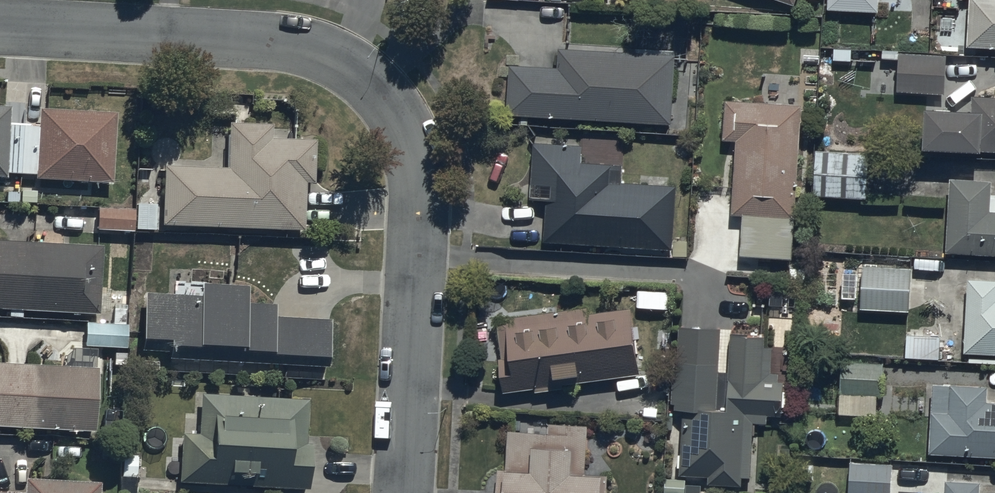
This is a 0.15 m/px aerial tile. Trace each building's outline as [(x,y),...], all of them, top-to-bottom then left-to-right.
[(965,43),(994,44),(994,0),(966,0),(965,43)] [(558,63),(509,60),(507,113),(671,120),(674,50),(559,44),(558,63)] [(943,91),(945,49),(882,47),(882,56),(898,57),(897,89),(943,91)] [(970,91),(970,100),(925,99),(924,142),(970,143),(970,148),(994,149),(994,93),(970,91)] [(743,212),(740,251),(791,255),(801,101),(724,96),(721,136),(737,137),(732,211),(743,212)] [(6,172),(6,169),(34,171),(34,175),(111,180),(116,109),(39,104),(38,121),(23,120),(24,103),(0,102),(0,172),(6,172)] [(165,166),(162,225),(311,233),(316,134),(231,130),(229,169),(165,166)] [(582,140),(532,138),(530,195),(545,195),(543,238),(671,244),(671,253),(687,254),(688,238),(674,237),(677,182),(668,182),(669,177),(642,176),(641,181),(622,180),(623,163),(581,161),(582,140)] [(815,146),(812,193),(866,195),(869,149),(815,146)] [(948,248),(994,250),(994,206),(988,205),(989,177),(951,175),(948,248)] [(134,205),(133,227),(155,228),(155,195),(134,195),(134,205)] [(133,227),(134,205),(96,204),(96,227),(133,227)] [(100,315),(104,247),(0,241),(0,309),(100,315)] [(908,309),(910,267),(860,264),(858,306),(908,309)] [(169,347),(168,354),(330,363),(333,314),(273,311),(274,300),(246,299),(247,281),(201,279),(200,291),(147,288),(148,269),(130,268),(129,296),(142,297),(139,346),(169,347)] [(960,352),(994,354),(994,288),(964,286),(960,352)] [(638,365),(631,304),(588,309),(586,303),(497,315),(502,354),(498,354),(502,388),(534,384),(535,390),(564,386),(563,380),(641,370),(640,365),(638,365)] [(126,320),(85,318),(84,344),(125,345),(126,320)] [(766,341),(767,331),(730,329),(728,350),(717,349),(719,327),(678,324),(673,398),(678,399),(678,403),(686,404),(682,471),(709,473),(709,478),(740,480),(740,472),(751,472),(754,418),(767,419),(767,412),(781,413),(782,402),(786,402),(787,385),(783,385),(784,377),(779,377),(779,369),(772,368),(773,341),(766,341)] [(937,334),(904,333),(904,354),(937,355),(937,334)] [(883,393),(883,359),(843,358),(842,396),(846,396),(846,411),(877,412),(877,393),(883,393)] [(95,434),(98,368),(0,363),(0,429),(95,434)] [(994,458),(994,393),(930,389),(926,454),(994,458)] [(179,483),(310,491),(318,400),(184,392),(179,483)] [(497,464),(496,492),(601,492),(602,466),(586,465),(588,421),(549,420),(549,427),(508,425),(507,460),(504,460),(504,464),(497,464)] [(849,457),(848,492),(890,492),(891,460),(849,457)] [(98,476),(22,474),(21,489),(0,489),(0,492),(97,492),(98,476)] [(944,483),(944,492),(994,492),(994,486),(944,483)]
